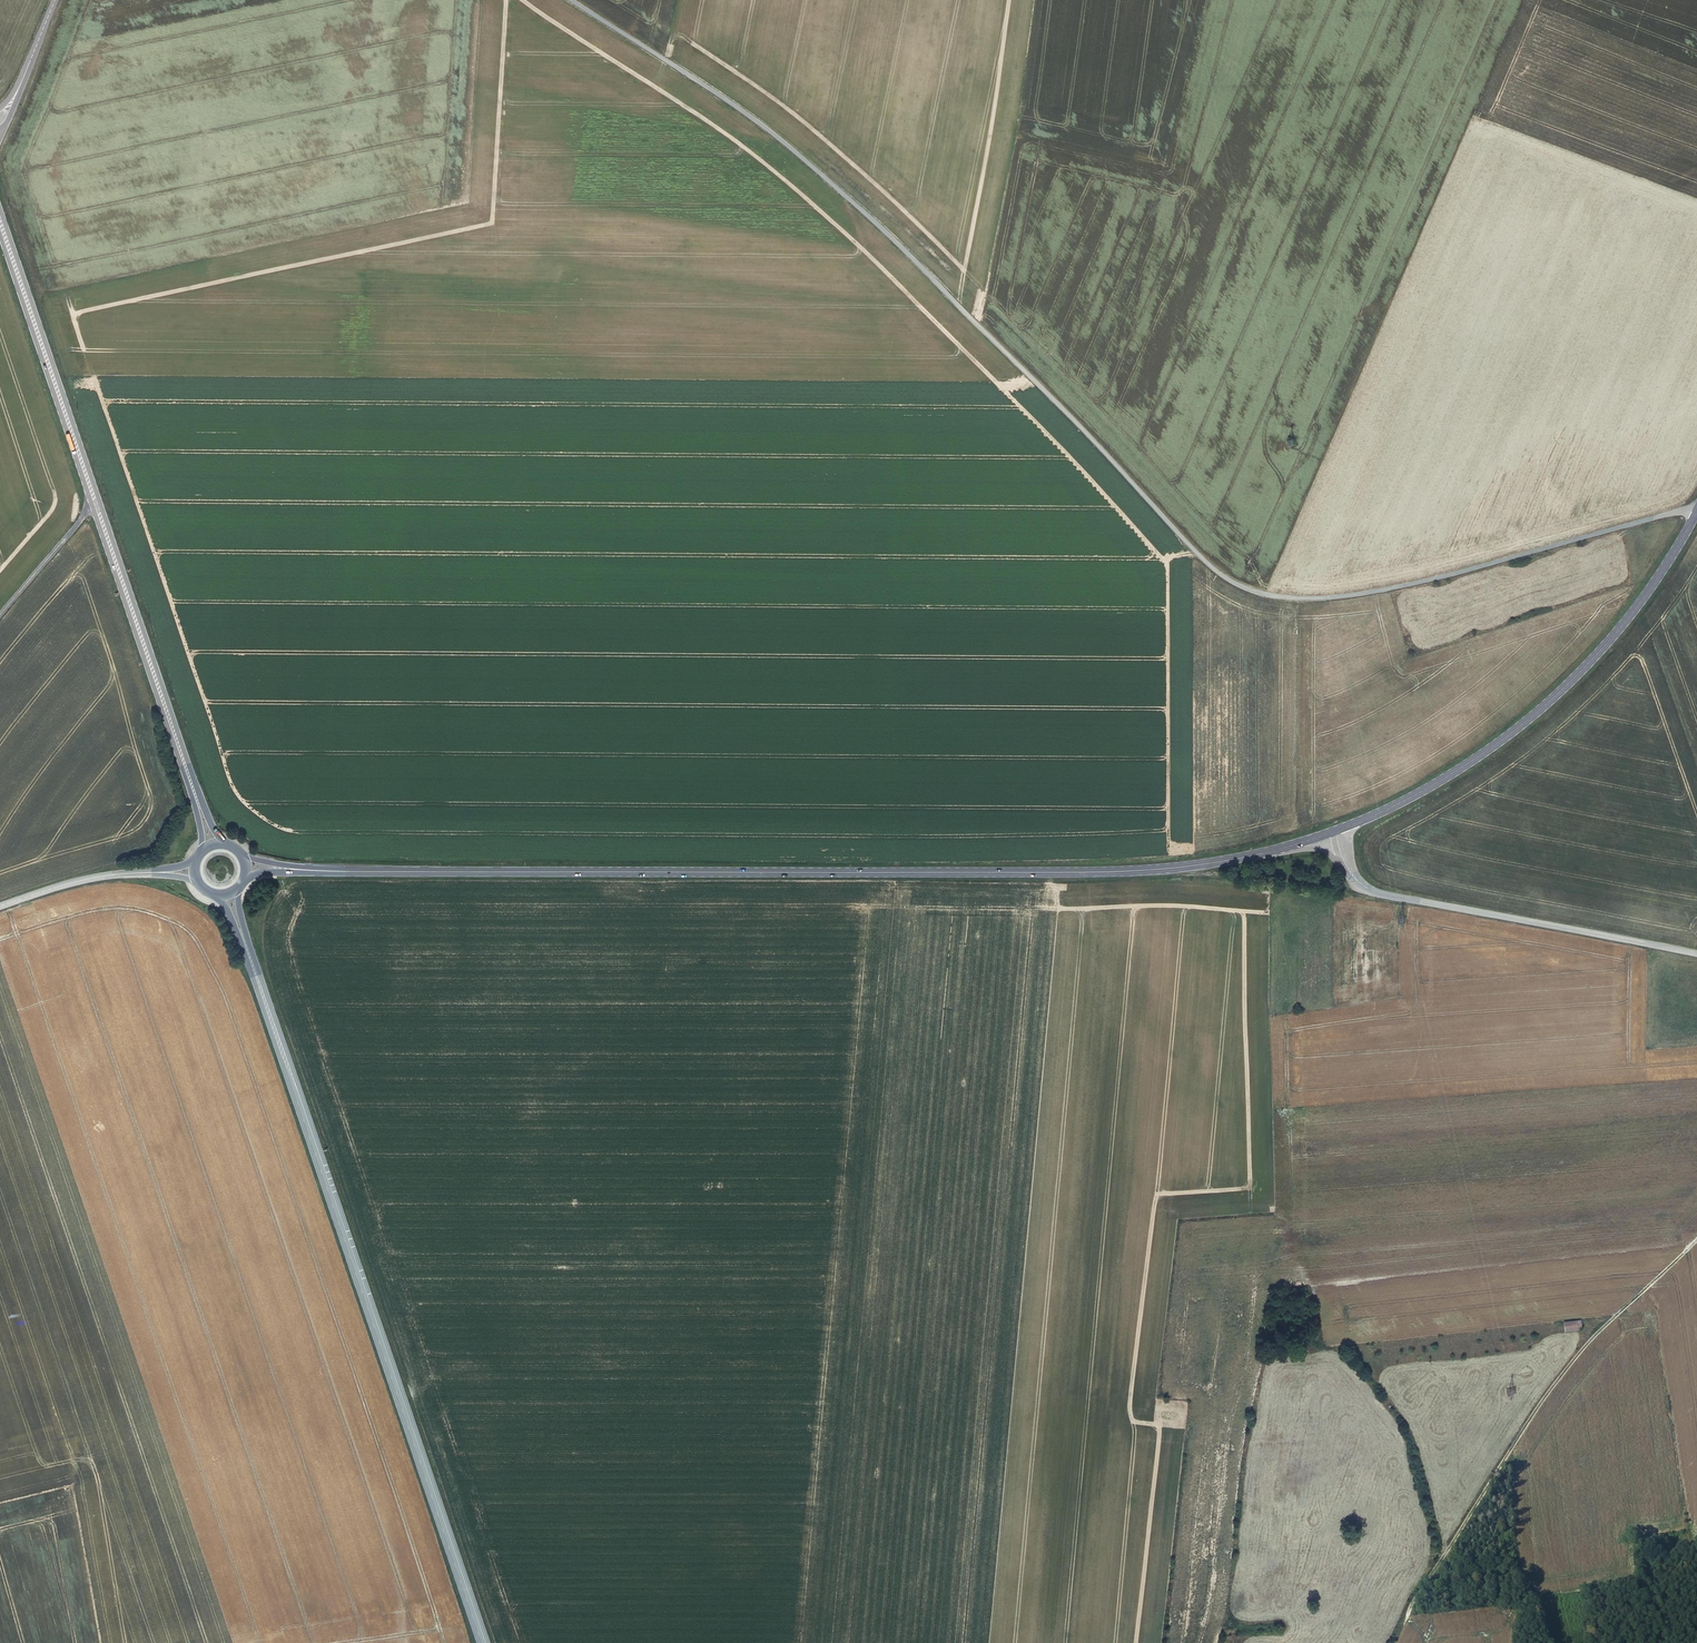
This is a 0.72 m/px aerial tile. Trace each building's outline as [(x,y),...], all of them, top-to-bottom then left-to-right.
[(1581,1318),(1563,1321),(1565,1331),(1582,1328),(1581,1318)]
